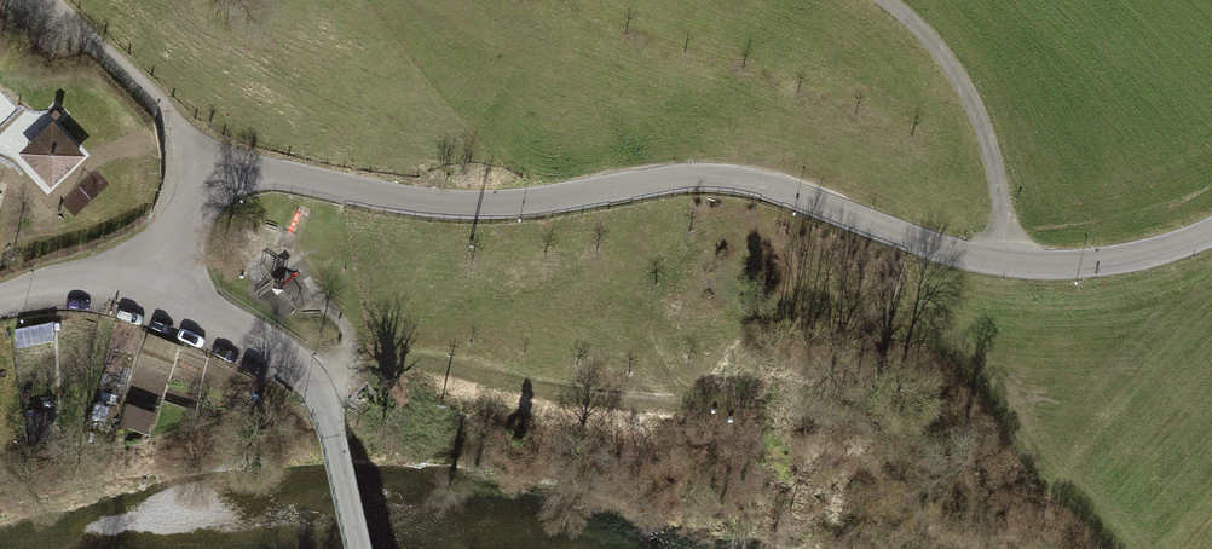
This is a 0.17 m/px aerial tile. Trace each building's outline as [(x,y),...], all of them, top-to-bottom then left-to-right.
[(51,121),(17,154),(49,186),(83,153),(51,121)]
